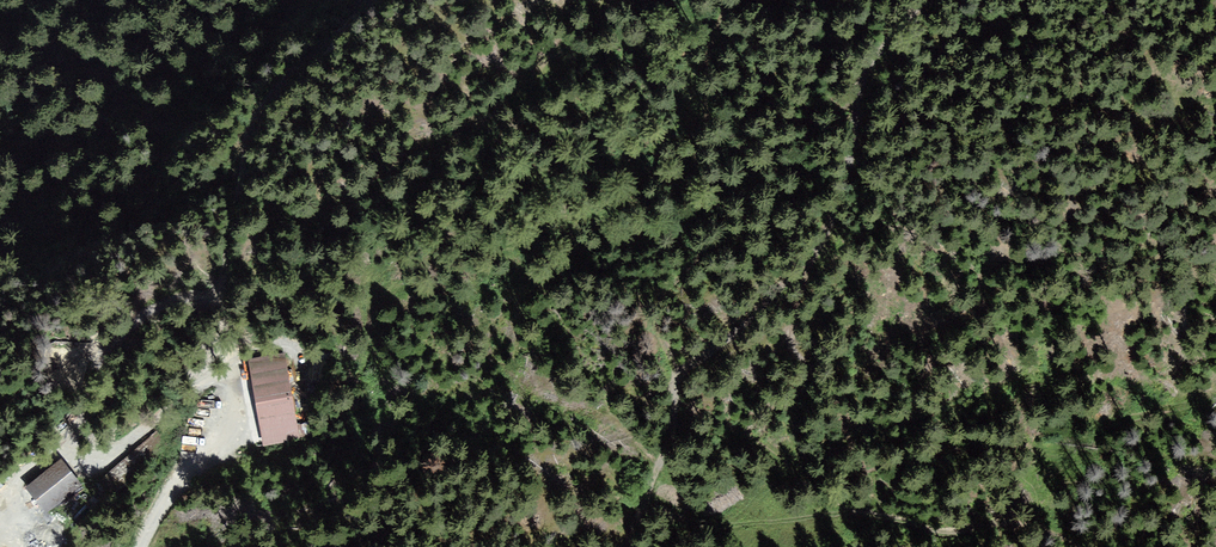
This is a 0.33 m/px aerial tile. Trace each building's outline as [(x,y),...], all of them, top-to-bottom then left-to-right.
[(1166,314),(1168,297),(1155,296),(1154,312),(1166,314)] [(282,352),(251,358),(267,440),(298,434),(282,352)] [(28,485),(47,509),(80,483),(61,459),(28,485)]
